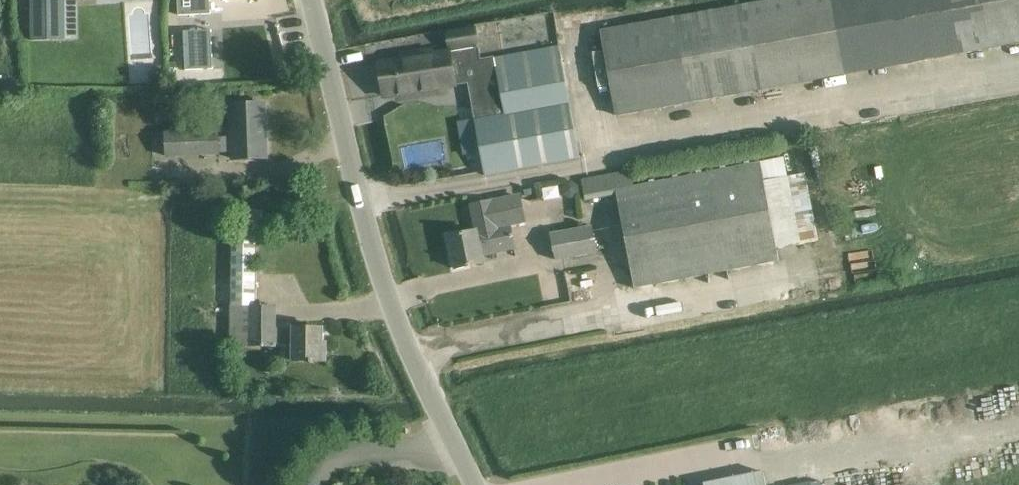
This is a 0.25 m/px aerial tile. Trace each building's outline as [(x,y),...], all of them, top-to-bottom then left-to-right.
[(32,39),(65,39),(65,0),(31,0),(32,39)] [(178,15),(194,15),(194,14),(193,0),(178,0),(178,15)] [(1018,43),(1018,0),(763,0),(600,30),(616,116),(845,75),(1018,43)] [(210,25),(185,25),(186,72),(210,72),(210,25)] [(480,59),(477,45),(480,45),(476,26),(445,32),(448,51),(435,53),(378,62),(380,79),(480,62),(480,59)] [(505,111),(474,116),(485,176),(580,158),(559,45),(495,57),(505,111)] [(468,83),(474,116),(505,111),(495,57),(494,57),(480,60),(480,59),(480,62),(380,79),(383,96),(456,85),(468,83)] [(230,104),(231,137),(219,138),(218,130),(165,132),(166,155),(232,153),(232,158),(267,157),(264,103),(230,104)] [(784,157),(760,161),(634,185),(631,170),(581,179),(585,201),(616,195),(634,288),(779,261),(777,248),(818,241),(805,174),(788,177),(784,157)] [(519,195),(471,206),(476,230),(448,236),(455,268),(483,262),(482,255),(515,248),(510,225),(525,222),(519,195)] [(592,226),(550,234),(556,260),(597,252),(592,226)] [(232,233),(230,347),(276,347),(276,344),(293,344),(293,361),(325,361),(325,342),(322,342),(322,328),(276,328),(276,305),(255,305),(256,233),(232,233)] [(704,484),(766,484),(763,472),(704,484)]
